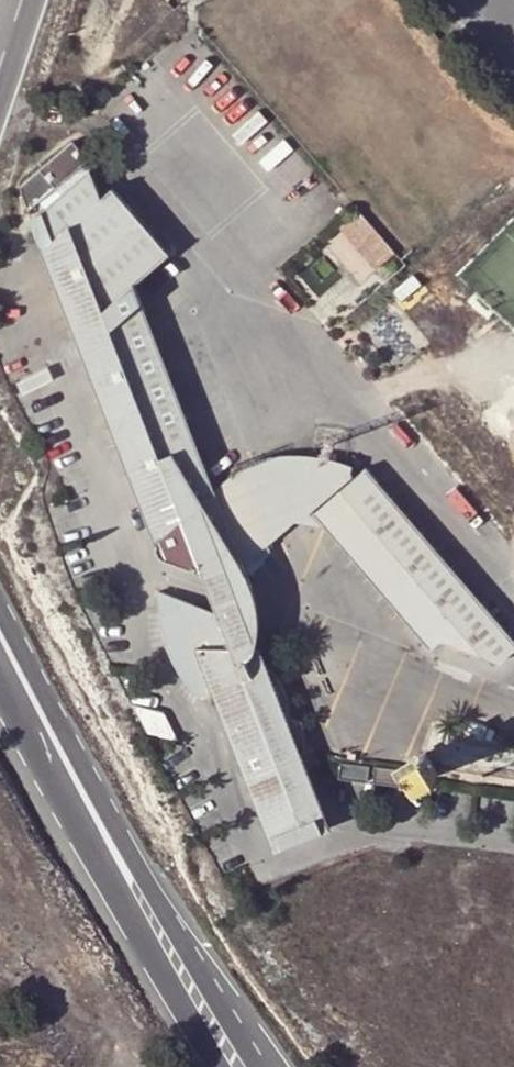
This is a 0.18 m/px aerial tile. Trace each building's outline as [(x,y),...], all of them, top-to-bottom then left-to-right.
[(42,172),(57,189),(89,161),(74,143),(42,172)] [(218,498),(213,483),(139,286),(171,255),(114,191),(103,198),(93,172),(45,212),(56,240),(44,251),(163,554),(201,569),(252,588),(244,563),(238,548),(218,498)] [(215,481),(213,483),(218,498),(226,495),(224,488),(241,475),(267,543),(299,516),(318,519),(314,514),(363,470),(352,466),(340,462),(329,459),(317,457),(305,456),(293,456),(282,457),(270,459),(258,461),(247,465),(236,469),(225,475),(215,481)] [(363,470),(314,514),(318,519),(431,647),(441,638),(498,659),(513,645),(513,638),(367,467),(363,470)] [(218,498),(238,548),(245,545),(251,557),(267,543),(241,475),(224,488),(226,495),(218,498)] [(251,557),(245,545),(238,548),(244,563),(251,557)] [(252,588),(201,569),(210,590),(219,614),(240,624),(249,646),(254,632),(257,615),(256,608),(256,601),(252,588)] [(257,670),(249,646),(240,624),(219,614),(159,592),(159,610),(168,644),(183,672),(202,695),(212,691),(277,849),(328,828),(300,754),(287,759),(276,728),(289,723),(282,691),(267,667),(257,670)] [(438,775),(425,754),(405,767),(418,787),(438,775)] [(450,789),(467,780),(456,759),(439,768),(450,789)]
